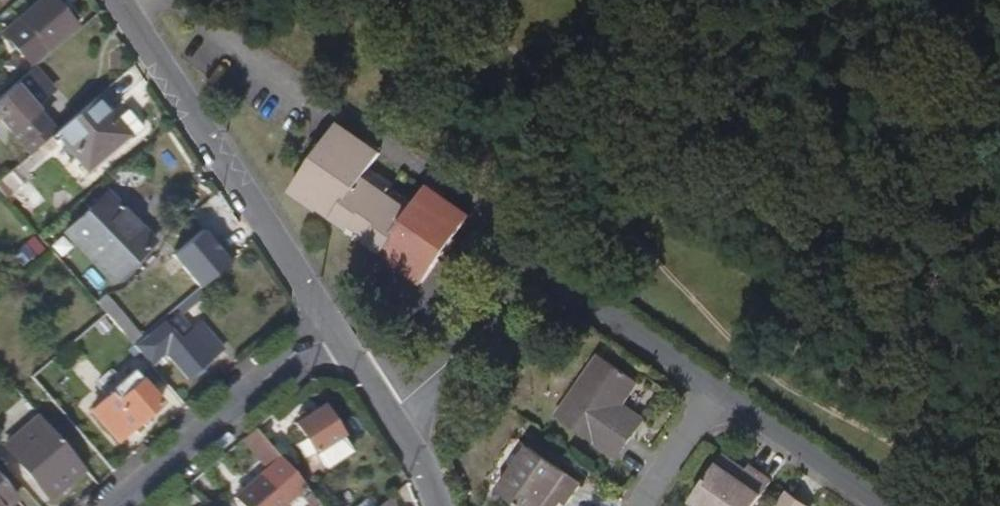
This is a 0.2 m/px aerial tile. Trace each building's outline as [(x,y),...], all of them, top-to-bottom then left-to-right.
[(51,0),(43,0),(2,34),(30,66),(75,28),(51,0)] [(31,108),(50,90),(33,70),(0,99),(0,123),(29,156),(54,134),(31,108)] [(88,171),(128,136),(96,99),(56,133),(88,171)] [(426,273),(473,207),(431,178),(414,202),(367,168),(383,144),(342,115),(296,182),(322,200),(323,198),(353,219),(356,216),(372,228),(370,231),(399,251),(398,255),(426,273)] [(38,168),(28,156),(0,181),(0,189),(5,195),(38,168)] [(117,279),(155,242),(109,195),(66,234),(78,246),(80,244),(93,232),(102,242),(114,254),(99,268),(118,287),(121,284),(117,279)] [(102,242),(93,232),(80,244),(90,254),(102,242)] [(216,277),(200,257),(175,277),(192,298),(216,277)] [(410,331),(423,321),(416,313),(403,324),(410,331)] [(224,351),(201,325),(179,343),(173,336),(175,334),(166,324),(151,337),(148,334),(134,346),(141,354),(143,353),(154,365),(166,354),(189,381),(224,351)] [(127,357),(78,400),(86,409),(135,366),(127,357)] [(643,439),(623,424),(635,409),(651,387),(614,358),(569,417),(627,461),(643,439)] [(120,442),(164,403),(136,371),(111,393),(112,395),(93,412),(120,442)] [(343,434),(323,404),(296,422),(315,452),(343,434)] [(643,439),(655,423),(635,409),(623,424),(643,439)] [(48,503),(86,471),(41,417),(3,450),(48,503)] [(282,457),(256,427),(244,438),(269,468),(273,465),(282,457)] [(542,448),(508,490),(530,505),(553,505),(562,495),(571,502),(576,505),(591,485),(542,448)] [(282,457),(273,465),(280,472),(281,471),(311,505),(323,505),(282,457)] [(756,478),(733,462),(726,473),(748,488),(756,478)] [(293,495),(269,468),(236,496),(244,505),(280,505),(293,495)] [(780,491),(759,474),(756,478),(748,488),(726,473),(701,505),(768,505),(780,491)] [(0,479),(0,505),(4,505),(15,497),(0,479)] [(392,495),(379,505),(396,505),(392,495)] [(571,502),(562,495),(553,505),(568,505),(571,502)]
